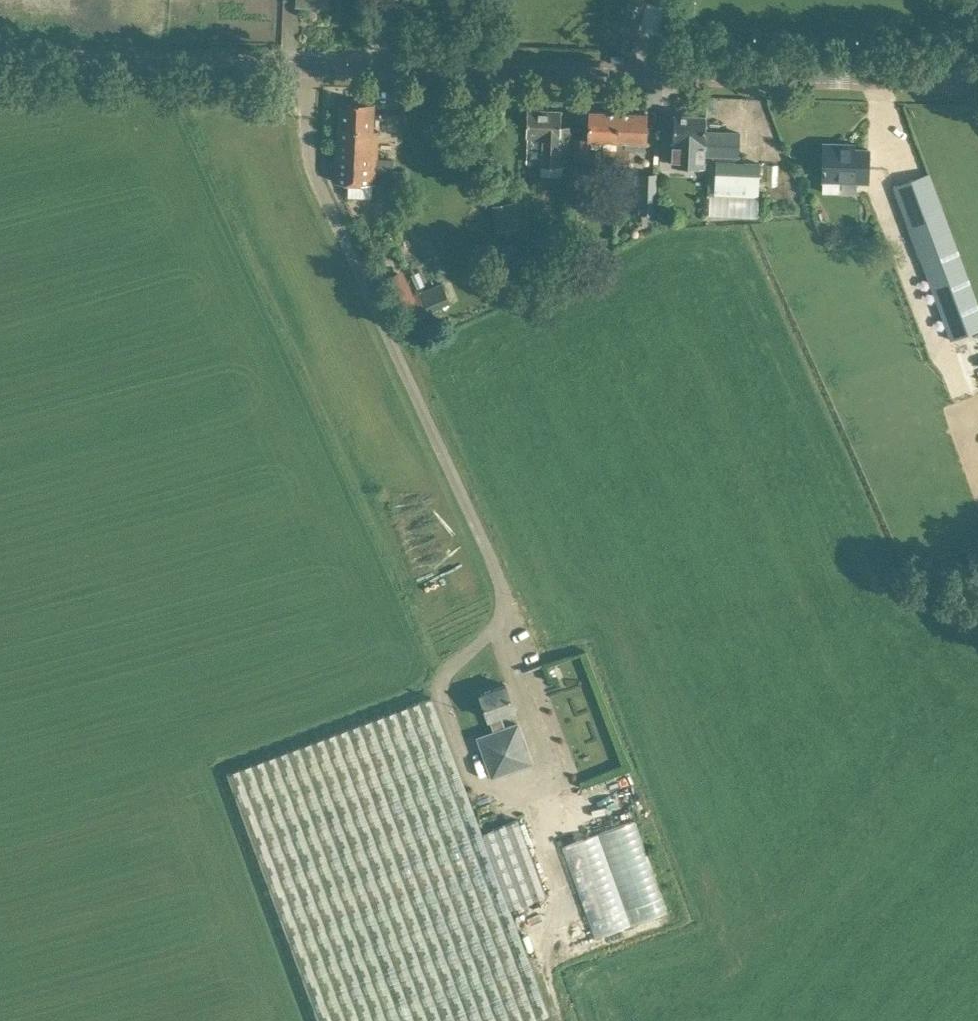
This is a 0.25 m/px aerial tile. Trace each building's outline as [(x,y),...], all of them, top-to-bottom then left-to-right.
[(622,5),(616,25),(637,31),(647,0),(646,0),(624,0),(622,5)] [(373,130),(374,103),(340,102),(337,182),(376,184),(376,183),(377,159),(378,131),(373,130)] [(528,161),(541,162),(541,164),(569,166),(571,127),(561,126),(561,110),(527,109),(526,136),(529,136),(528,161)] [(602,166),(616,166),(619,112),(589,111),(588,139),(604,140),(602,166)] [(619,112),(616,166),(623,167),(628,167),(629,141),(646,142),(647,113),(619,112)] [(706,116),(674,115),(672,164),(704,165),(704,153),(737,155),(738,134),(705,132),(706,116)] [(824,144),(824,164),(823,193),(838,193),(839,179),(868,180),(868,149),(841,148),(842,144),(824,144)] [(377,159),(376,183),(392,183),(393,160),(377,159)] [(758,164),(716,162),(715,195),(757,196),(758,164)] [(587,171),(573,171),(572,207),(585,207),(587,171)] [(893,186),(900,205),(949,340),(977,329),(977,308),(936,192),(929,173),(893,186)] [(639,204),(655,205),(657,176),(641,175),(639,204)] [(513,201),(492,205),(496,230),(517,226),(513,201)] [(442,285),(437,287),(419,294),(426,312),(449,303),(442,285)] [(478,738),(492,777),(532,763),(518,723),(505,728),(501,715),(515,710),(506,685),(480,694),(489,719),(490,719),(494,732),(478,738)] [(228,773),(235,792),(321,1020),(525,1020),(549,1012),(510,907),(546,894),(522,829),(519,820),(482,833),(432,697),(228,773)]
